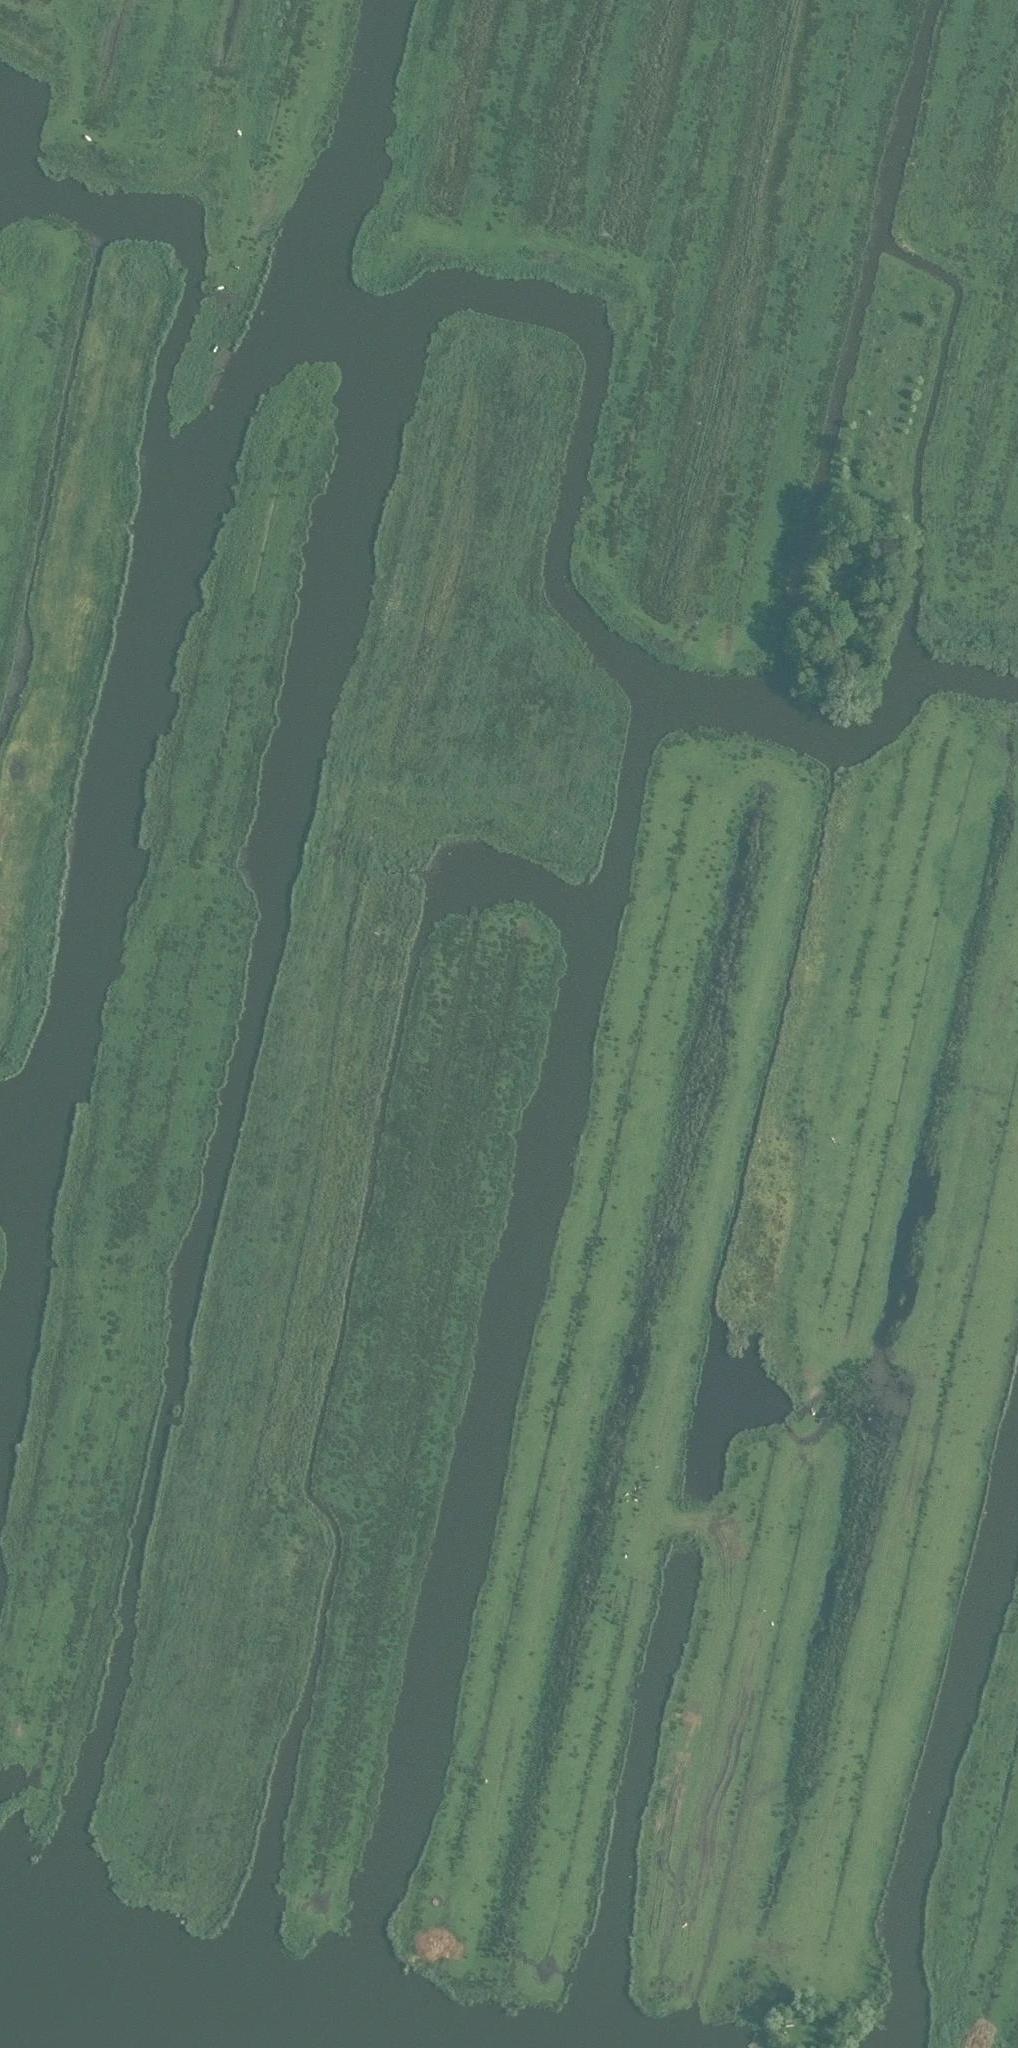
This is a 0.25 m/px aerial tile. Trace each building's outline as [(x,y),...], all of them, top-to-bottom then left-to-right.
[(854,631),(855,626),(845,625),(845,632),(844,638),(854,639),(854,631)]
